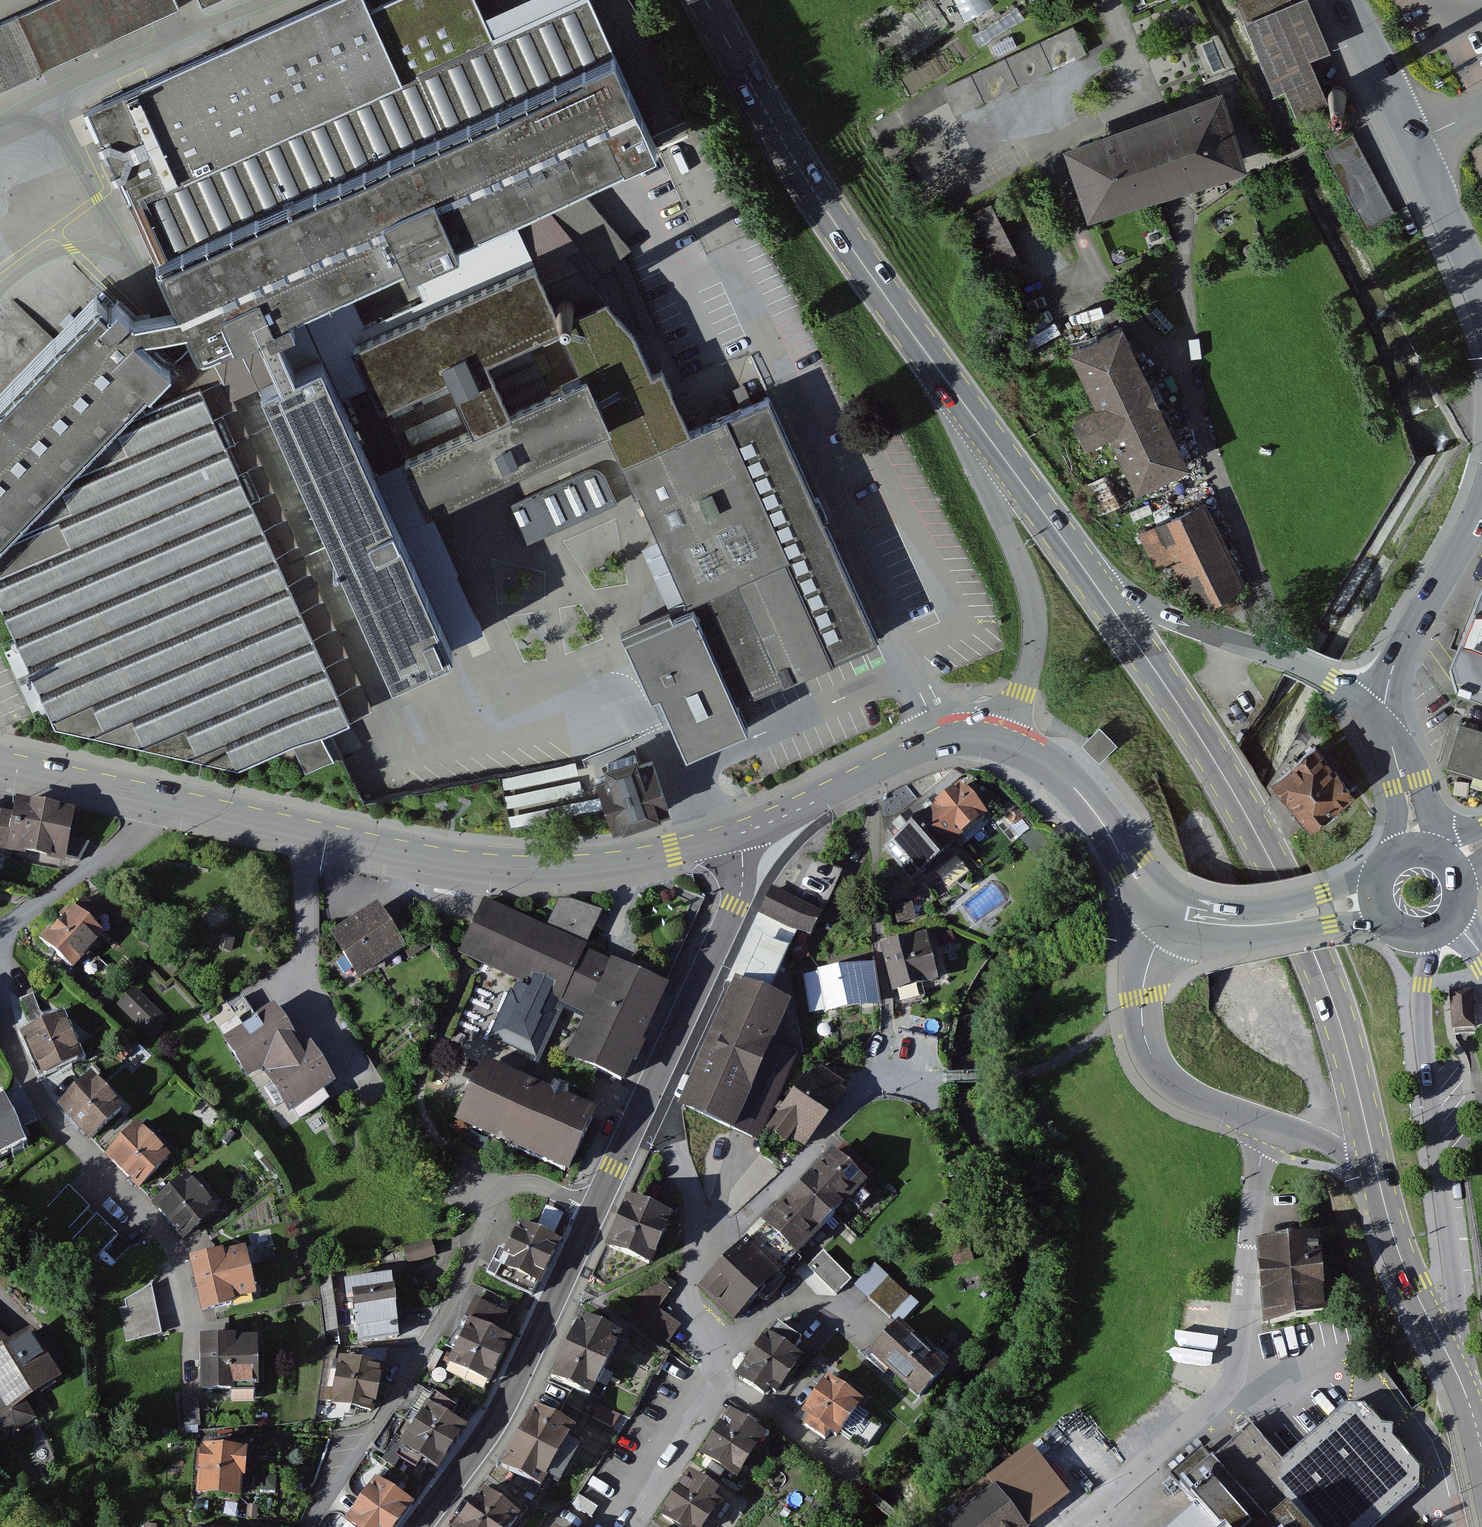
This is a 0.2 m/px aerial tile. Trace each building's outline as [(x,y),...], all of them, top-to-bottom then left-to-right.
[(177,0),(49,0),(0,23),(0,89),(181,7),(177,0)] [(656,147),(590,0),(569,0),(491,35),(475,0),(388,0),(368,9),(364,0),(330,0),(87,110),(198,354),(235,337),(236,339),(259,329),(272,323),(276,332),(294,324),(289,312),(405,260),(409,267),(459,244),(456,236),(508,213),(509,213),(656,147)] [(994,4),(992,0),(956,0),(967,20),(994,4)] [(1245,24),(1307,0),(1235,0),(1245,24)] [(1285,95),(1295,118),(1327,106),(1310,63),(1331,56),(1307,0),(1245,24),(1274,100),(1285,95)] [(1087,54),(1073,26),(942,87),(956,114),(1087,54)] [(1326,97),(1328,102),(1335,106),(1342,105),(1346,100),(1347,93),(1343,87),(1336,85),(1331,87),(1327,91),(1326,97)] [(1242,167),(1220,98),(1151,123),(1069,152),(1090,216),(1172,190),(1242,167)] [(1394,213),(1351,133),(1326,146),(1369,226),(1394,213)] [(534,261),(551,299),(588,282),(629,248),(579,188),(549,212),(517,227),(532,262),(534,261)] [(999,204),(969,213),(987,270),(1017,261),(999,204)] [(353,343),(380,403),(453,370),(484,356),(525,337),(559,322),(561,321),(551,299),(534,261),(532,262),(353,343)] [(623,461),(689,432),(661,369),(651,373),(635,337),(588,282),(551,299),(561,321),(559,322),(584,376),(607,425),(623,461)] [(113,428),(168,371),(130,335),(139,326),(115,303),(108,311),(95,299),(0,397),(0,546),(113,428)] [(261,385),(392,675),(453,648),(321,358),(294,370),(276,332),(272,323),(259,329),(280,376),(261,385)] [(1189,470),(1125,329),(1072,353),(1098,409),(1075,419),(1088,446),(1111,435),(1137,494),(1189,470)] [(525,337),(484,356),(509,410),(562,386),(552,365),(540,371),(525,337)] [(607,425),(584,376),(562,386),(509,410),(484,356),(453,370),(477,425),(405,458),(427,506),(607,425)] [(477,425),(453,370),(380,403),(405,458),(477,425)] [(199,391),(113,428),(0,546),(0,610),(56,731),(241,772),(351,727),(199,391)] [(693,606),(736,702),(878,638),(769,396),(689,432),(623,461),(634,486),(638,484),(693,606)] [(1243,586),(1204,503),(1157,525),(1157,527),(1143,533),(1158,565),(1173,558),(1185,583),(1184,583),(1196,608),(1243,586)] [(1450,668),(1481,681),(1481,588),(1450,668)] [(747,727),(736,702),(693,606),(673,615),(670,608),(620,630),(647,689),(648,689),(651,696),(658,693),(686,755),(747,727)] [(1461,726),(1450,762),(1481,771),(1481,732),(1461,726)] [(1099,727),(1090,736),(1106,754),(1116,744),(1099,727)] [(1335,772),(1315,746),(1297,759),(1298,761),(1277,776),(1310,820),(1350,790),(1336,771),(1335,772)] [(614,836),(671,819),(653,759),(638,764),(635,753),(606,762),(609,774),(596,778),(614,836)] [(954,842),(985,817),(960,787),(939,804),(934,799),(922,809),(926,814),(929,811),(954,842)] [(0,817),(0,853),(70,866),(79,815),(21,804),(18,820),(0,817)] [(909,878),(954,842),(929,811),(926,814),(914,824),(908,816),(894,827),(900,835),(885,848),(909,878)] [(772,886),(759,913),(810,938),(823,910),(772,886)] [(545,930),(485,903),(461,956),(518,982),(491,1040),(536,1061),(561,1006),(590,1019),(570,1061),(625,1085),(667,994),(581,955),(599,915),(560,898),(545,930)] [(384,907),(337,937),(363,978),(410,948),(384,907)] [(76,910),(45,946),(76,973),(107,938),(76,910)] [(790,948),(762,935),(740,981),(769,994),(790,948)] [(931,938),(887,949),(898,997),(943,986),(931,938)] [(877,966),(806,976),(813,1020),(884,1009),(877,966)] [(740,981),(733,978),(675,1105),(754,1140),(794,1051),(773,1042),(791,1004),(769,994),(740,981)] [(138,983),(120,1000),(153,1035),(171,1018),(138,983)] [(1471,999),(1452,1001),(1454,1028),(1473,1027),(1471,999)] [(281,1008),(226,1040),(249,1080),(266,1070),(292,1114),(340,1085),(316,1045),(307,1051),(281,1008)] [(68,1018),(23,1038),(41,1080),(87,1061),(68,1018)] [(823,1065),(820,1068),(772,1130),(795,1148),(846,1083),(823,1065)] [(598,1120),(480,1067),(453,1128),(571,1181),(598,1120)] [(95,1076),(60,1109),(93,1143),(127,1110),(95,1076)] [(0,1107),(0,1160),(31,1146),(10,1102),(0,1107)] [(142,1126),(108,1158),(143,1195),(177,1162),(142,1126)] [(839,1152),(770,1224),(807,1260),(877,1188),(839,1152)] [(193,1175),(156,1208),(186,1243),(224,1211),(193,1175)] [(89,1209),(68,1188),(42,1213),(63,1234),(89,1209)] [(671,1213),(629,1196),(608,1247),(650,1264),(671,1213)] [(118,1237),(97,1216),(71,1241),(92,1262),(118,1237)] [(551,1243),(511,1226),(492,1270),(533,1287),(551,1243)] [(1322,1240),(1256,1246),(1263,1320),(1329,1314),(1322,1240)] [(789,1275),(754,1241),(702,1295),(737,1328),(789,1275)] [(837,1293),(854,1277),(825,1248),(809,1264),(837,1293)] [(195,1263),(195,1265),(208,1319),(242,1311),(240,1303),(263,1298),(252,1250),(195,1263)] [(856,1283),(901,1324),(922,1301),(876,1261),(856,1283)] [(663,1276),(628,1314),(671,1342),(682,1323),(661,1311),(677,1282),(663,1276)] [(387,1286),(343,1288),(345,1338),(389,1336),(387,1286)] [(150,1287),(125,1300),(126,1306),(118,1308),(125,1343),(161,1336),(150,1287)] [(464,1318),(443,1360),(485,1381),(508,1336),(493,1328),(502,1310),(467,1292),(456,1314),(464,1318)] [(629,1340),(584,1320),(557,1380),(602,1400),(629,1340)] [(905,1327),(876,1359),(927,1404),(956,1372),(905,1327)] [(4,1404),(0,1410),(0,1423),(9,1437),(39,1419),(31,1405),(67,1384),(37,1331),(17,1343),(0,1331),(0,1398),(4,1404)] [(810,1359),(773,1336),(745,1379),(782,1403),(810,1359)] [(266,1339),(207,1339),(207,1394),(242,1394),(242,1388),(266,1388),(266,1339)] [(376,1366),(329,1359),(322,1405),(369,1412),(376,1366)] [(873,1407),(833,1380),(805,1421),(845,1448),(873,1407)] [(410,1418),(451,1442),(463,1421),(422,1397),(410,1418)] [(1416,1484),(1415,1464),(1364,1405),(1343,1403),(1282,1458),(1249,1423),(1212,1457),(1204,1446),(1173,1472),(1200,1504),(1172,1526),(1369,1526),(1416,1484)] [(623,1416),(601,1406),(595,1420),(617,1429),(623,1416)] [(584,1432),(540,1408),(507,1469),(551,1493),(584,1432)] [(774,1437),(735,1413),(706,1458),(745,1482),(774,1437)] [(451,1442),(410,1418),(396,1441),(437,1465),(451,1442)] [(236,1459),(188,1456),(185,1502),(233,1505),(236,1459)] [(694,1474),(667,1518),(681,1526),(719,1526),(736,1499),(694,1474)] [(373,1475),(345,1517),(359,1526),(394,1526),(411,1501),(373,1475)] [(474,1511),(497,1526),(519,1526),(527,1515),(489,1489),(474,1511)] [(1000,1489),(951,1526),(1030,1526),(1000,1489)] [(474,1511),(463,1526),(497,1526),(474,1511)]
